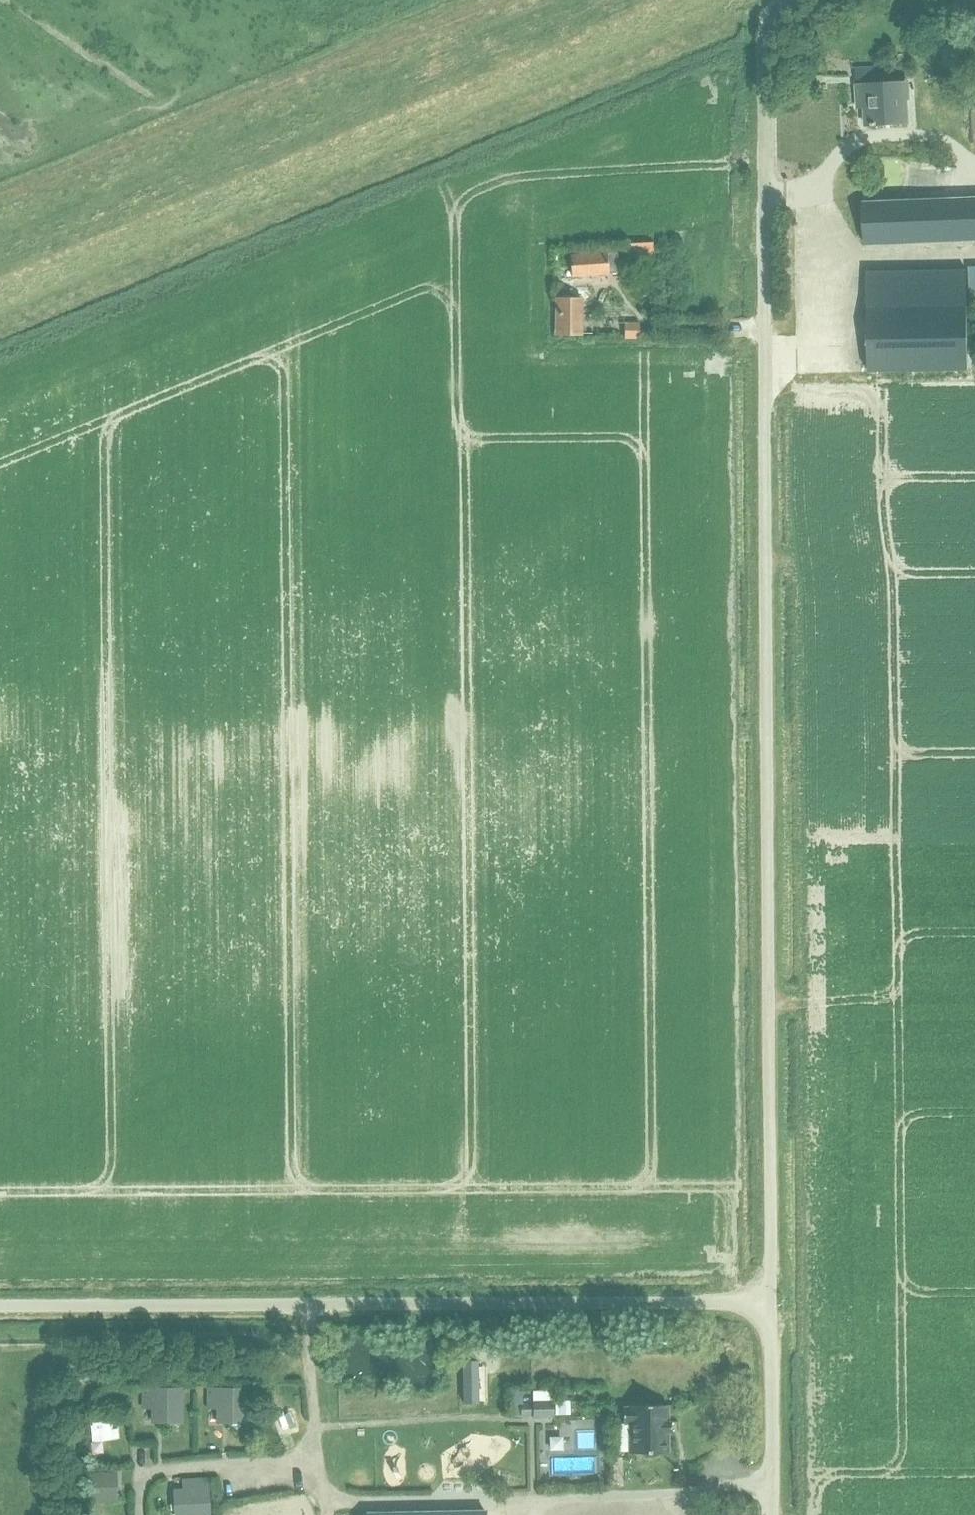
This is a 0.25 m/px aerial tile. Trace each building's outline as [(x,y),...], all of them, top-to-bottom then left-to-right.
[(878,65),(855,67),(856,85),(857,99),(865,99),(867,125),(908,123),(906,82),(879,84),(878,65)] [(974,239),(974,199),(863,203),(865,244),(974,239)] [(572,275),(618,272),(617,252),(570,255),(572,275)] [(867,271),(868,371),(896,371),(969,370),(969,368),(968,293),(967,269),(867,271)] [(581,298),(557,298),(557,332),(581,333),(581,298)] [(640,338),(640,321),(624,322),(624,338),(640,338)] [(552,1399),(552,1389),(532,1390),(532,1399),(552,1399)] [(180,1417),(180,1390),(144,1390),(144,1406),(154,1406),(154,1417),(180,1417)] [(245,1417),(246,1390),(210,1390),(210,1406),(219,1406),(219,1417),(245,1417)] [(531,1403),(531,1405),(521,1405),(521,1413),(531,1413),(531,1415),(553,1414),(553,1402),(531,1403)] [(632,1423),(632,1453),(668,1452),(668,1431),(671,1431),(671,1421),(668,1421),(668,1404),(629,1405),(629,1407),(623,1407),(623,1423),(632,1423)] [(113,1499),(113,1477),(102,1477),(102,1474),(90,1474),(90,1499),(113,1499)] [(183,1485),(173,1485),(175,1514),(209,1512),(207,1477),(183,1478),(183,1485)]
